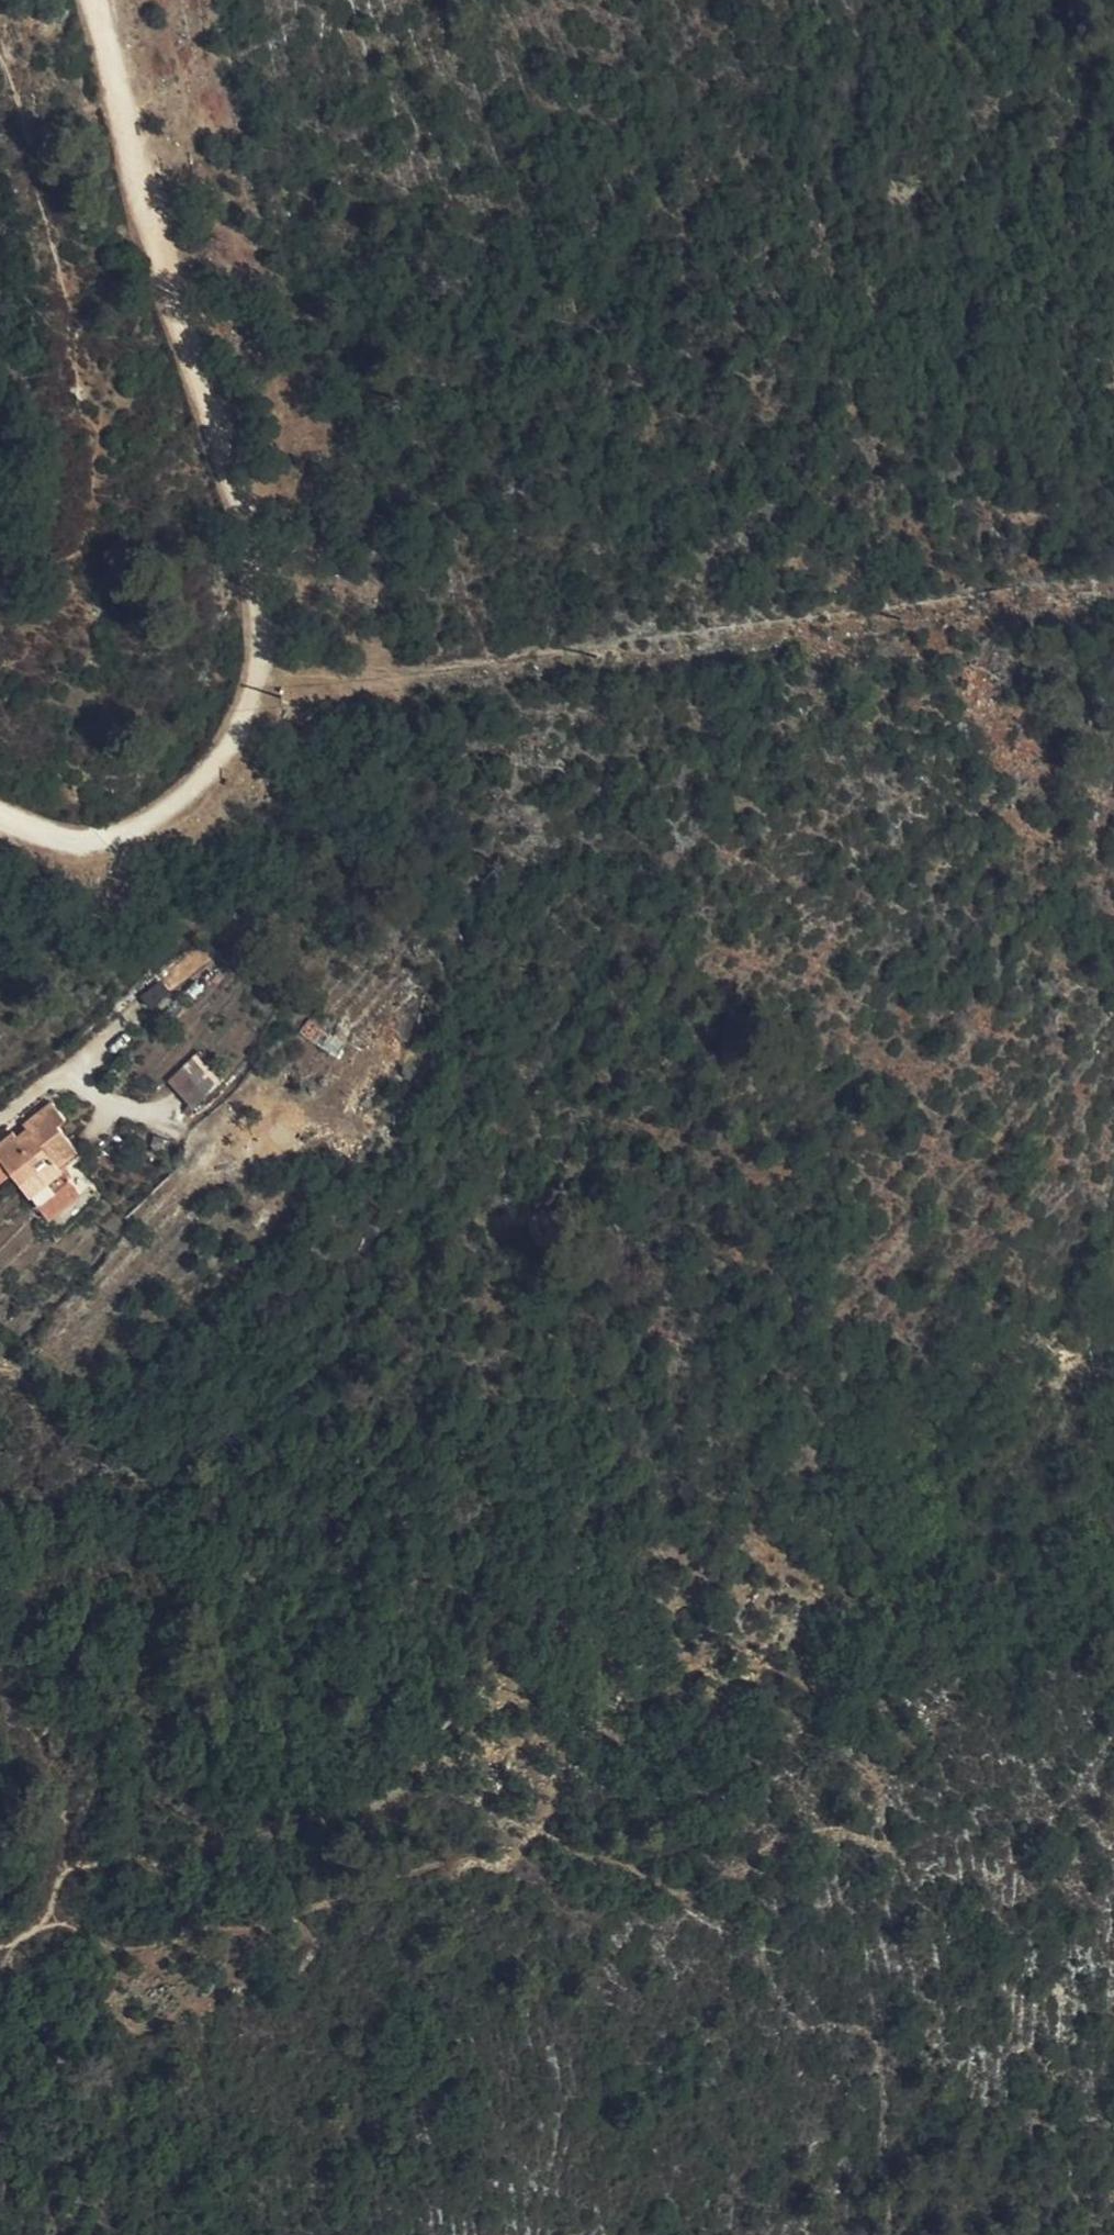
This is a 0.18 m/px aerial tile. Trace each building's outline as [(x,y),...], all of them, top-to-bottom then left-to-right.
[(15,1132),(0,1144),(0,1157),(30,1196),(63,1170),(59,1165),(78,1150),(58,1124),(66,1118),(53,1102),(25,1125),(30,1131),(19,1140),(15,1132)] [(25,1125),(15,1132),(19,1140),(30,1131),(25,1125)] [(71,1181),(63,1170),(30,1196),(38,1206),(71,1181)]
